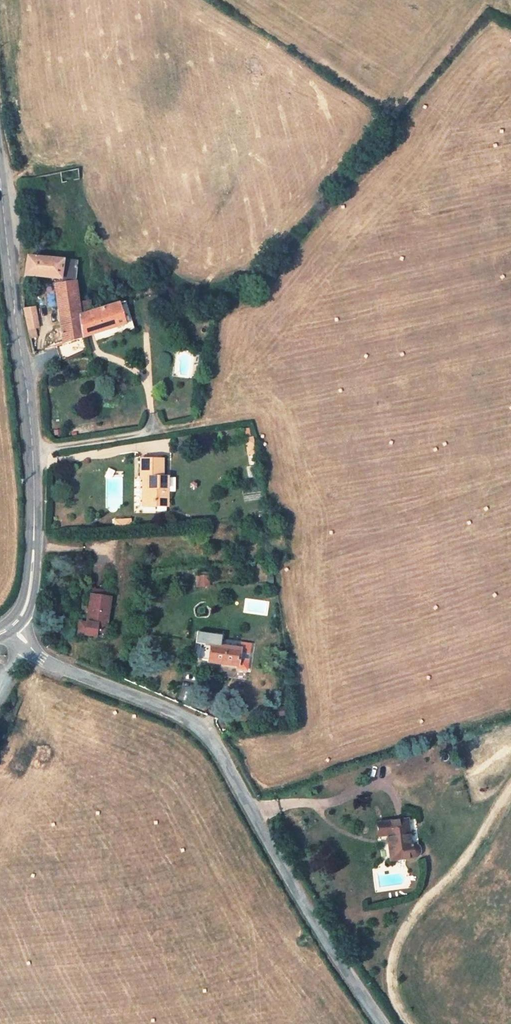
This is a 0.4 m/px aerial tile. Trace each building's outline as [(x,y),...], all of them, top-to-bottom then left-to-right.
[(80,179),(79,168),(59,172),(60,183),(80,179)] [(77,262),(27,257),(25,276),(59,279),(59,285),(55,285),(63,344),(83,338),(75,313),(91,311),(90,301),(78,302),(76,281),(77,262)] [(120,304),(119,302),(99,309),(91,311),(75,313),(83,338),(126,324),(120,304)] [(126,324),(128,330),(134,328),(132,322),(125,302),(120,304),(126,324)] [(23,308),(28,329),(38,328),(33,306),(23,308)] [(256,453),(254,441),(246,442),(248,454),(256,453)] [(155,507),(167,506),(168,477),(163,477),(163,459),(140,459),(140,478),(148,478),(148,488),(143,488),(143,502),(156,502),(155,507)] [(208,586),(208,575),(199,576),(199,586),(208,586)] [(92,595),(110,598),(110,595),(102,594),(103,591),(93,590),(92,595)] [(85,633),(85,635),(95,636),(96,631),(105,633),(110,598),(92,595),(91,595),(87,623),(85,633)] [(85,633),(87,623),(80,622),(78,632),(85,633)] [(240,650),(237,665),(237,668),(247,670),(249,654),(250,644),(240,643),(214,639),(213,646),(240,650)] [(237,665),(240,650),(213,646),(201,644),(198,659),(209,660),(209,661),(237,665)] [(284,716),(284,707),(266,709),(267,718),(284,716)] [(415,818),(407,819),(410,844),(416,845),(419,845),(415,818)] [(416,845),(410,844),(407,819),(377,823),(378,836),(387,835),(390,860),(413,858),(417,857),(419,854),(419,851),(419,850),(419,847),(418,846),(416,845)]
